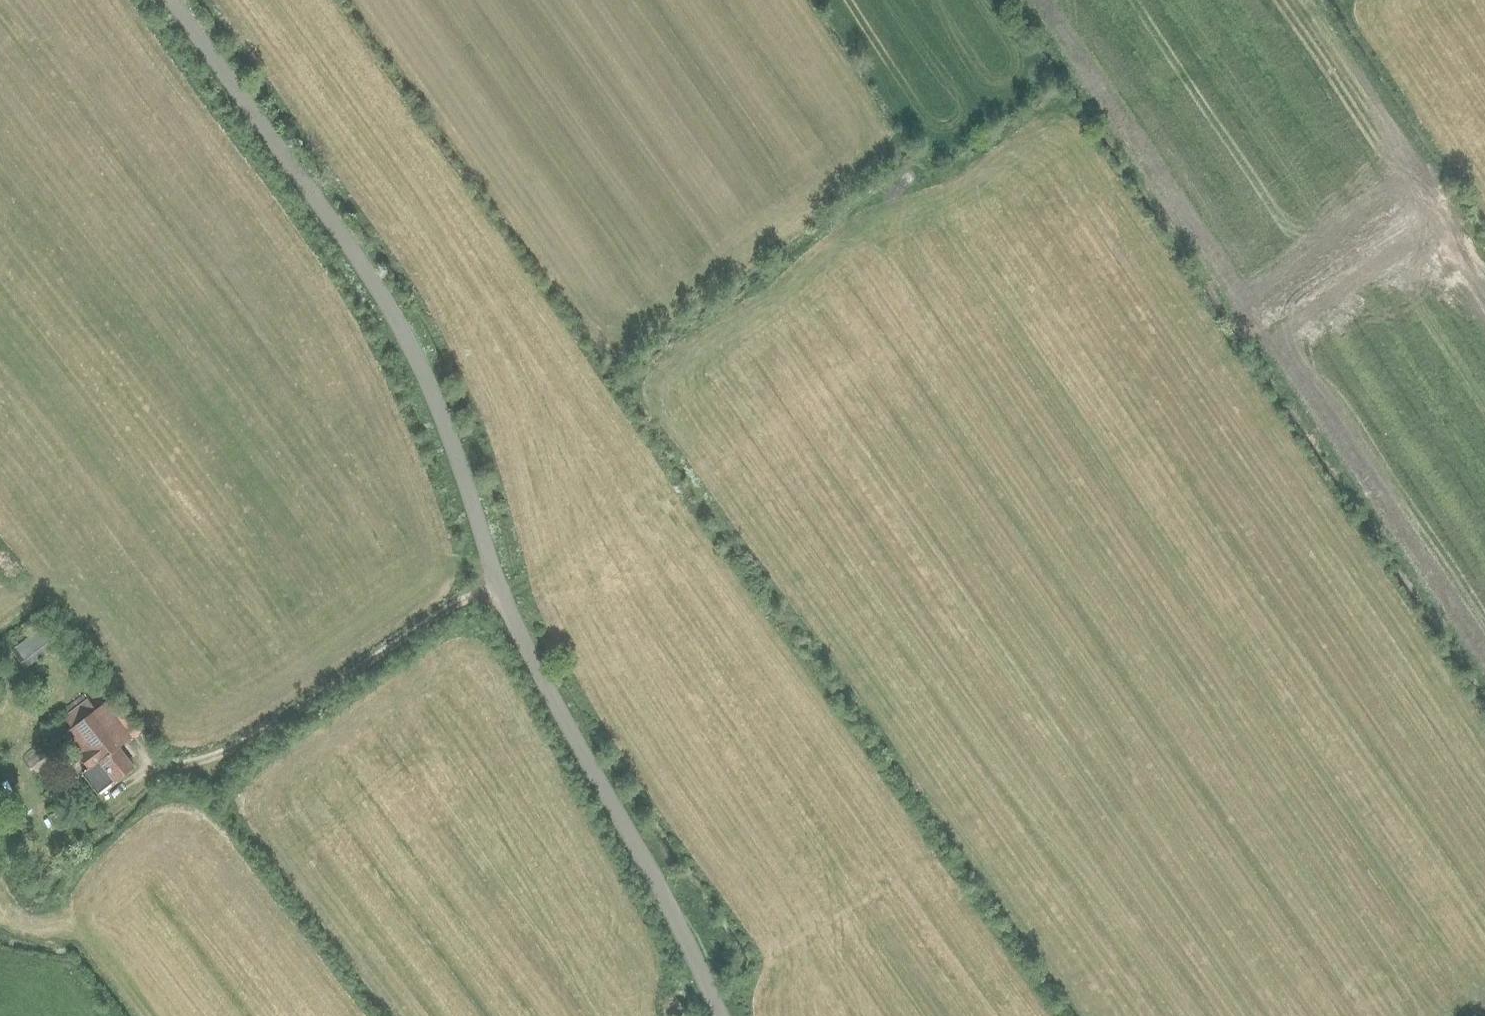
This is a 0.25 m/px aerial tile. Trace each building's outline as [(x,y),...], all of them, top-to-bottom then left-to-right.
[(43,628),(12,651),(25,668),(56,645),(43,628)] [(96,709),(88,700),(65,718),(72,728),(64,734),(68,740),(73,736),(80,745),(76,749),(89,766),(82,772),(94,787),(110,774),(115,780),(134,766),(119,746),(130,738),(104,703),(96,709)] [(57,823),(61,820),(56,812),(52,814),(57,823)]
